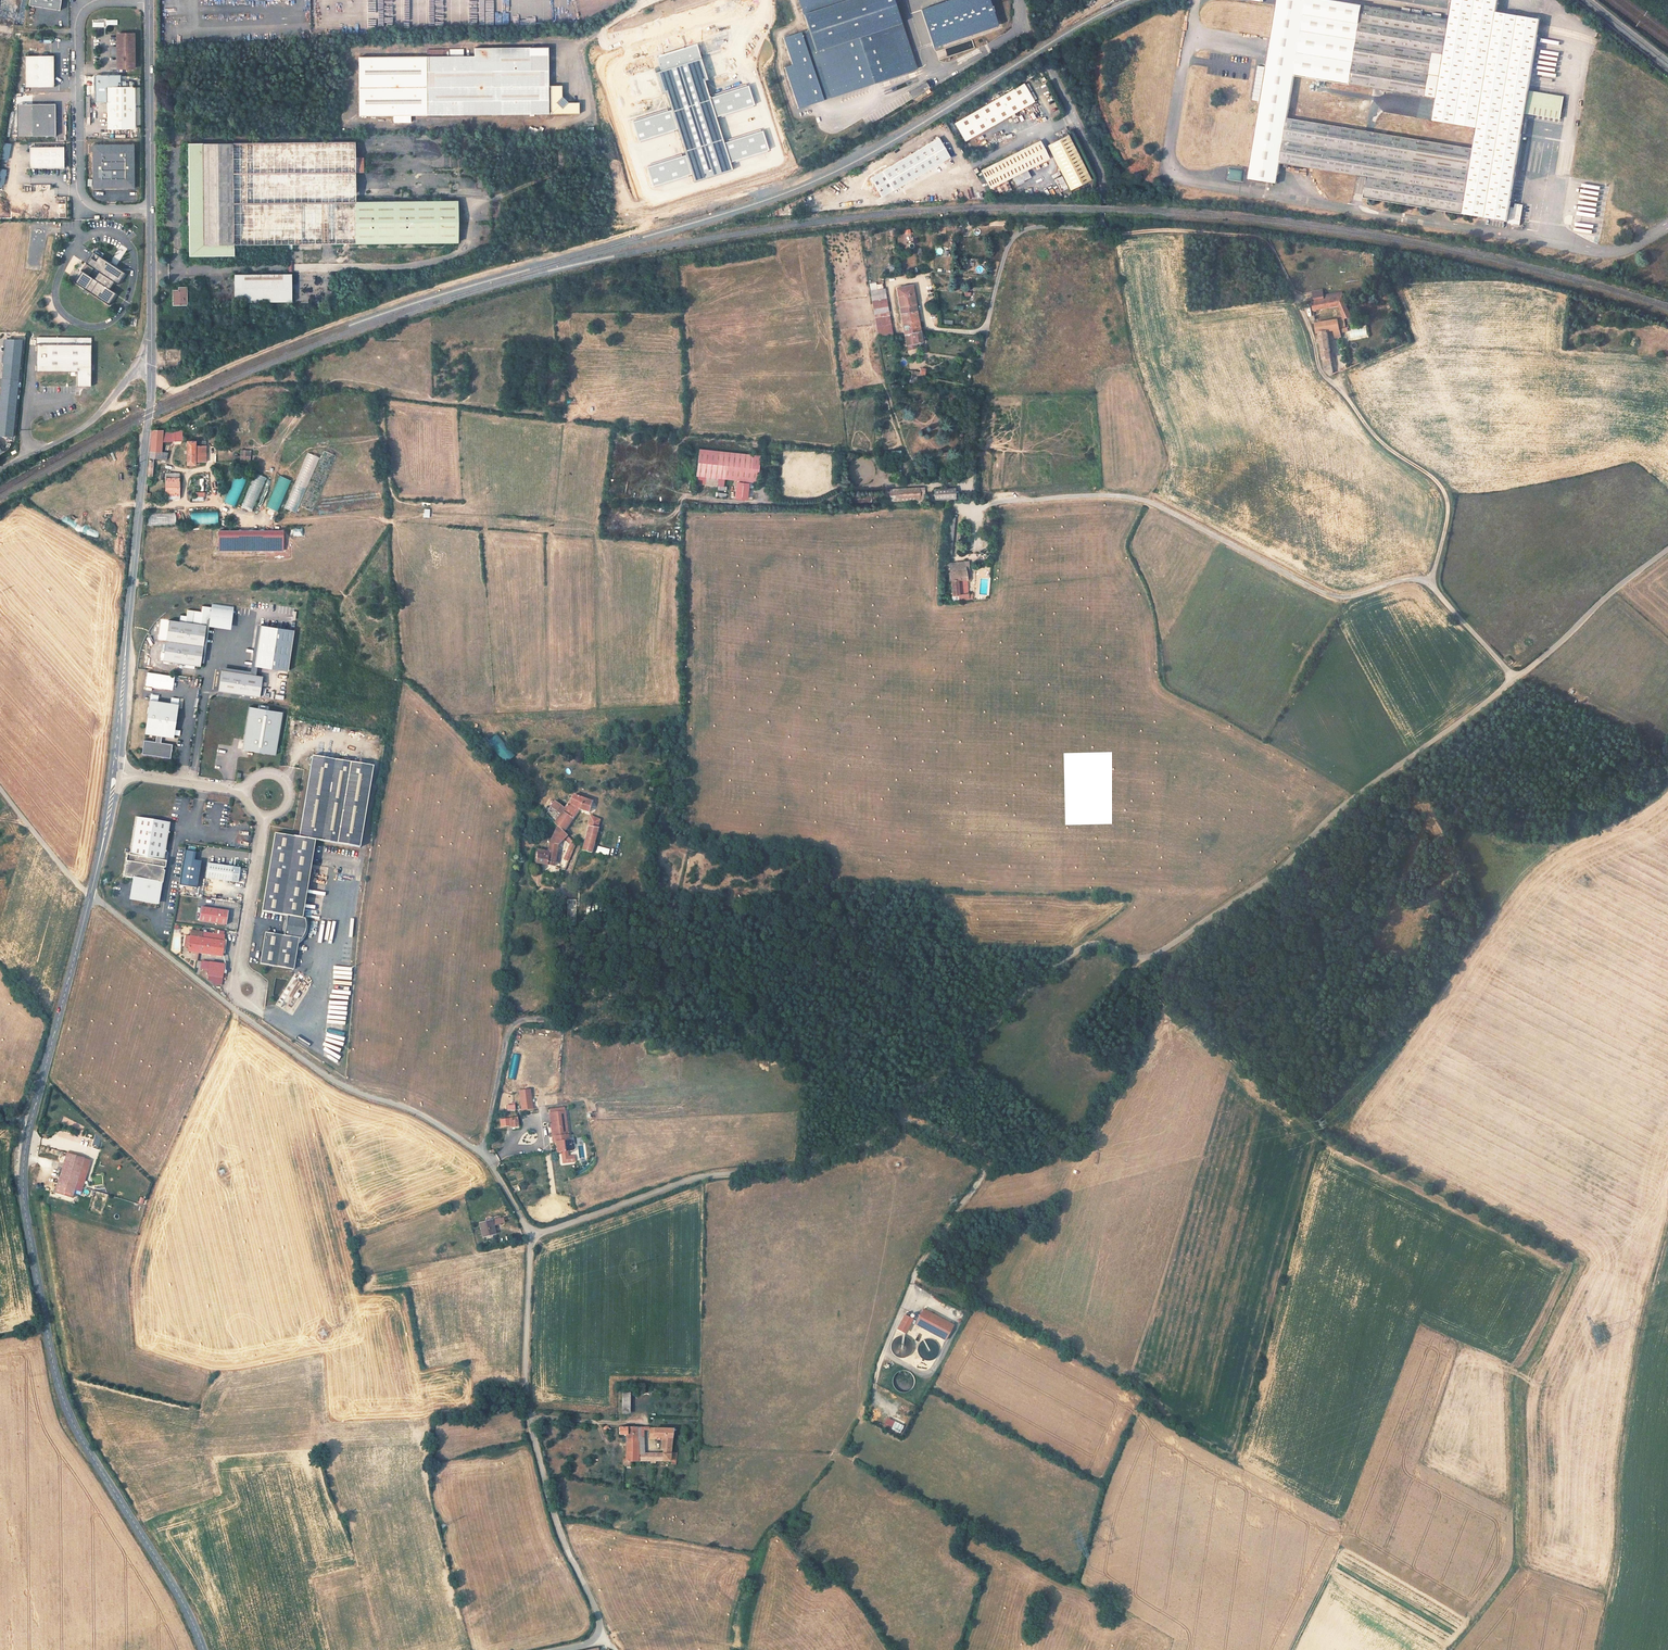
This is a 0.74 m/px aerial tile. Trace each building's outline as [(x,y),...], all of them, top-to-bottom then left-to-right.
[(29,5),(60,10),(61,0),(30,0),(29,5)] [(893,0),(799,0),(809,29),(783,38),(792,64),(784,67),(798,108),(916,70),(893,0)] [(989,0),(953,0),(921,10),(933,47),(997,26),(989,0)] [(1451,11),(1450,16),(1449,20),(1332,0),(1278,0),(1267,67),(1261,101),(1249,178),(1277,183),(1280,163),(1367,178),(1364,197),(1507,220),(1524,114),(1528,91),(1537,35),(1538,31),(1539,25),(1540,20),(1496,13),(1498,0),(1453,0),(1451,11)] [(134,33),(117,34),(117,47),(117,55),(117,68),(134,68),(134,33)] [(360,116),(426,116),(548,115),(547,56),(547,49),(529,49),(474,49),(474,57),(463,57),(463,51),(426,51),(427,57),(425,57),(359,58),(360,116)] [(54,56),(25,56),(25,88),(54,87),(54,56)] [(1261,101),(1267,67),(1258,65),(1252,99),(1261,101)] [(129,87),(107,87),(107,129),(135,129),(135,81),(129,81),(129,87)] [(912,99),(929,89),(925,82),(908,92),(912,99)] [(1023,83),(954,124),(964,141),(1033,100),(1023,83)] [(549,88),(550,114),(577,114),(577,104),(567,104),(561,98),(560,88),(549,88)] [(1528,91),(1524,114),(1560,120),(1563,97),(1528,91)] [(56,104),(32,104),(33,136),(56,136),(56,104)] [(1067,136),(1048,146),(1070,190),(1090,179),(1067,136)] [(937,138),(871,178),(882,197),(948,157),(937,138)] [(981,171),(990,188),(995,185),(1001,182),(1006,180),(1012,177),(1026,169),(1049,158),(1039,141),(981,171)] [(134,144),(92,145),(93,189),(128,188),(134,182),(134,144)] [(293,245),(315,244),(315,203),(355,202),(355,173),(355,158),(355,144),(202,146),(202,144),(188,144),(190,256),(234,256),(233,245),(287,245),(293,245)] [(64,147),(29,147),(29,168),(64,168),(64,147)] [(355,158),(355,173),(363,173),(363,158),(355,158)] [(16,172),(17,183),(29,183),(28,168),(25,168),(25,171),(16,172)] [(1227,179),(1242,182),(1244,170),(1229,168),(1227,179)] [(1026,169),(1012,177),(1016,186),(1031,178),(1026,169)] [(1001,182),(1004,190),(1006,193),(1011,190),(1006,180),(1001,182)] [(995,185),(998,191),(999,192),(1004,190),(1001,182),(995,185)] [(1063,198),(1070,194),(1068,189),(1060,192),(1063,198)] [(315,203),(315,244),(356,244),(355,202),(315,203)] [(355,202),(356,244),(457,243),(457,202),(355,202)] [(1522,204),(1514,203),(1513,207),(1509,206),(1508,218),(1519,220),(1522,204)] [(125,272),(94,252),(87,264),(99,271),(95,278),(82,270),(75,282),(109,304),(116,292),(109,288),(114,281),(118,284),(125,272)] [(291,274),(234,275),(234,303),(291,302),(291,274)] [(896,288),(905,345),(918,343),(922,342),(920,332),(918,332),(911,286),(896,288)] [(186,287),(177,288),(177,291),(172,291),(173,304),(186,304),(186,287)] [(1344,318),(1350,317),(1341,298),(1323,300),(1323,296),(1322,290),(1312,292),(1314,302),(1311,302),(1313,310),(1338,306),(1344,318)] [(870,297),(878,339),(892,336),(885,294),(870,297)] [(933,327),(940,326),(939,314),(932,314),(933,327)] [(1329,375),(1333,374),(1326,331),(1332,330),(1334,338),(1341,337),(1338,320),(1314,323),(1316,333),(1318,332),(1319,338),(1317,339),(1317,344),(1320,344),(1324,370),(1329,375)] [(91,338),(36,337),(36,372),(77,372),(77,387),(84,387),(84,379),(91,379),(91,338)] [(23,341),(6,339),(0,402),(0,434),(15,435),(23,341)] [(902,382),(911,383),(914,384),(914,382),(916,376),(904,373),(902,382)] [(175,452),(162,451),(163,442),(172,442),(173,440),(180,441),(180,432),(153,431),(152,458),(150,469),(149,475),(154,476),(156,458),(174,460),(175,452)] [(209,460),(209,446),(197,446),(196,441),(189,441),(189,464),(201,464),(201,460),(209,460)] [(756,482),(759,455),(698,448),(695,475),(697,476),(696,483),(723,486),(724,479),(756,482)] [(250,461),(250,450),(240,450),(240,461),(250,461)] [(285,509),(298,514),(319,457),(306,452),(285,509)] [(224,502),(234,506),(246,477),(236,473),(224,502)] [(255,473),(241,505),(252,510),(266,478),(255,473)] [(180,474),(166,474),(166,499),(181,499),(180,474)] [(278,476),(266,507),(278,512),(290,480),(278,476)] [(748,483),(736,481),(734,498),(747,499),(748,483)] [(926,499),(925,487),(888,489),(889,501),(926,499)] [(955,498),(954,487),(934,489),(935,499),(955,498)] [(191,501),(204,501),(204,492),(194,492),(194,497),(191,497),(191,501)] [(189,524),(217,524),(217,512),(189,512),(189,524)] [(148,526),(175,524),(175,513),(147,515),(148,526)] [(952,554),(955,517),(949,517),(946,553),(952,554)] [(76,521),(72,530),(86,535),(89,527),(76,521)] [(303,537),(303,528),(286,528),(286,538),(303,537)] [(971,579),(970,561),(950,563),(953,597),(958,596),(958,600),(972,599),(972,592),(969,593),(968,580),(971,579)] [(210,629),(211,625),(231,629),(234,611),(214,608),(213,611),(203,609),(202,615),(188,612),(187,619),(181,617),(180,624),(170,622),(163,663),(200,669),(207,629),(210,629)] [(285,671),(292,631),(259,626),(252,666),(285,671)] [(260,698),(263,679),(222,672),(219,692),(260,698)] [(171,741),(177,707),(148,702),(143,736),(154,738),(153,744),(142,742),(139,756),(168,761),(170,747),(159,745),(160,739),(171,741)] [(275,757),(283,714),(249,708),(241,751),(275,757)] [(495,734),(486,742),(505,763),(513,755),(495,734)] [(359,849),(372,768),(311,758),(297,840),(359,849)] [(585,813),(589,803),(572,797),(562,810),(571,816),(575,810),(585,813)] [(561,833),(571,816),(562,810),(553,803),(548,809),(549,810),(558,817),(552,825),(556,828),(561,833)] [(558,817),(549,810),(543,817),(552,825),(558,817)] [(597,823),(589,819),(587,828),(596,830),(597,823)] [(165,863),(171,825),(137,820),(130,857),(128,857),(124,879),(129,879),(126,901),(157,907),(159,891),(158,890),(159,884),(163,885),(167,863),(165,863)] [(575,844),(563,835),(561,833),(556,828),(547,846),(547,853),(536,852),(534,864),(553,867),(555,848),(563,840),(569,845),(562,861),(567,863),(575,844)] [(593,841),(596,830),(587,828),(581,852),(590,854),(593,841)] [(301,922),(314,843),(359,850),(359,849),(297,840),(274,836),(260,915),(286,919),(283,939),(262,936),(257,966),(292,972),(297,942),(299,943),(301,941),(303,937),(304,933),(304,929),(304,924),(303,923),(301,922)] [(607,856),(609,849),(597,846),(595,853),(607,856)] [(228,858),(248,861),(250,853),(223,849),(222,857),(228,858)] [(195,852),(185,850),(179,886),(196,889),(201,862),(193,861),(195,852)] [(237,884),(238,869),(206,865),(204,879),(237,884)] [(225,925),(227,912),(201,908),(199,921),(225,925)] [(223,957),(225,942),(224,942),(225,935),(193,931),(190,952),(223,957)] [(224,978),(226,964),(211,962),(209,976),(224,978)] [(292,976),(283,994),(281,993),(275,1005),(285,1010),(292,996),(297,985),(299,987),(302,981),(292,976)] [(514,1080),(520,1056),(512,1054),(506,1078),(514,1080)] [(529,1090),(518,1091),(521,1111),(532,1109),(529,1090)] [(588,1119),(596,1117),(595,1110),(586,1112),(588,1119)] [(565,1137),(562,1112),(548,1114),(551,1139),(565,1137)] [(516,1118),(508,1119),(509,1128),(517,1126),(516,1118)] [(569,1152),(568,1142),(566,1142),(554,1144),(554,1145),(556,1154),(561,1153),(567,1152),(569,1152)] [(567,1152),(561,1153),(563,1164),(574,1162),(573,1156),(567,1156),(567,1152)] [(74,1188),(81,1160),(64,1156),(53,1196),(71,1201),(74,1188)] [(491,1226),(501,1223),(500,1218),(498,1217),(484,1221),(487,1237),(494,1235),(491,1226)] [(487,1237),(484,1221),(479,1223),(482,1238),(487,1237)] [(952,1323),(922,1309),(915,1324),(944,1339),(952,1323)] [(911,1320),(904,1316),(897,1328),(904,1332),(911,1320)] [(901,1374),(896,1385),(909,1391),(914,1379),(901,1374)] [(629,1413),(629,1392),(620,1392),(620,1413),(629,1413)] [(639,1455),(637,1448),(637,1432),(628,1432),(621,1431),(621,1438),(627,1439),(626,1459),(622,1459),(622,1471),(631,1472),(632,1465),(639,1465),(639,1455)] [(644,1455),(645,1432),(637,1432),(637,1448),(639,1455),(639,1465),(672,1464),(672,1461),(679,1461),(679,1454),(673,1453),(674,1433),(649,1432),(649,1436),(655,1436),(654,1440),(661,1440),(661,1456),(644,1455)]
